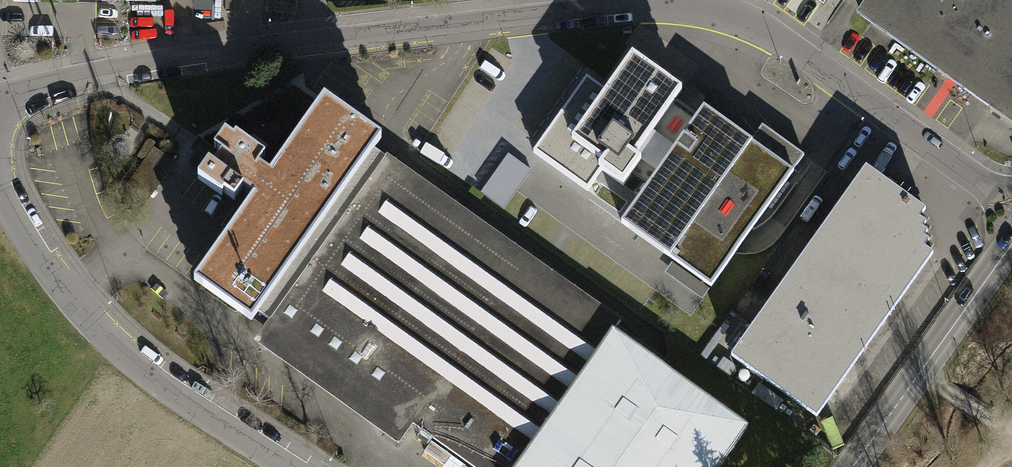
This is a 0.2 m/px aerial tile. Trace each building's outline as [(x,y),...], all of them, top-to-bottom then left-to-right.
[(856,15),(1011,125),(1011,0),(867,0),(856,15)] [(582,72),(529,147),(583,188),(598,166),(632,191),(613,218),(708,291),(805,154),(757,120),(749,132),(626,43),(598,83),(582,72)] [(746,432),(611,337),(618,327),(372,153),(380,142),(324,103),(270,179),(258,170),(265,160),(235,139),(233,143),(224,137),(214,152),(197,141),(188,153),(208,168),(198,183),(221,199),(223,196),(235,204),(243,192),(255,200),(195,285),(259,331),(249,346),(393,447),(407,427),(464,466),(721,466),(746,432)] [(484,195),(506,211),(533,172),(511,157),(484,195)] [(918,202),(861,161),(727,349),(812,409),(928,248),(918,202)]
